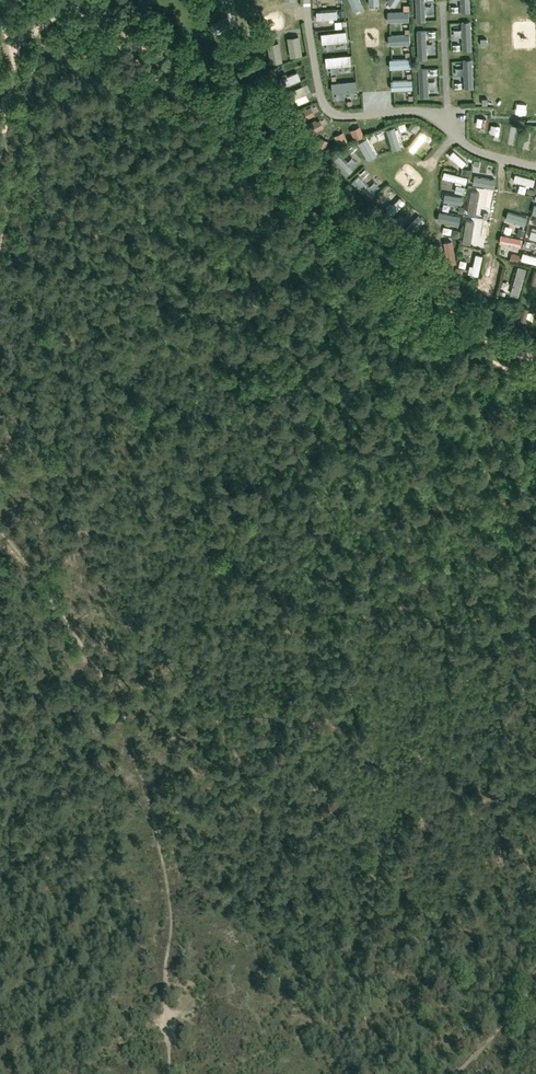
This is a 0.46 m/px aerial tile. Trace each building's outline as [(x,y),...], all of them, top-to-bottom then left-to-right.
[(357,9),(364,7),(361,0),(353,0),(357,9)] [(463,5),(464,17),(474,16),(473,4),(463,5)] [(412,12),(392,13),(392,23),(413,22),(412,12)] [(338,22),(337,13),(321,13),(321,23),(338,22)] [(434,29),(434,18),(418,19),(418,29),(434,29)] [(323,41),(338,39),(337,31),(322,33),(323,41)] [(367,42),(366,33),(346,34),(347,44),(367,42)] [(412,35),(392,36),(392,46),(412,45),(412,35)] [(305,59),(304,38),(294,39),(295,59),(305,59)] [(425,39),(425,50),(436,49),(435,39),(425,39)] [(369,64),(369,55),(349,56),(350,66),(369,64)] [(393,59),(393,70),(413,69),(413,58),(393,59)] [(329,68),(344,66),(343,59),(328,62),(329,68)] [(432,61),(421,62),(421,73),(433,73),(432,61)] [(462,73),(478,73),(478,62),(462,62),(462,73)] [(303,73),(290,83),(296,90),(309,81),(303,73)] [(371,77),(353,78),(353,87),(372,87),(371,77)] [(415,80),(395,81),(396,91),(410,90),(410,88),(416,87),(415,80)] [(476,92),(476,82),(460,83),(460,93),(476,92)] [(421,101),(433,101),(433,90),(421,89),(421,101)] [(482,91),(481,101),(498,102),(498,91),(482,91)] [(356,101),(358,111),(377,107),(375,97),(356,101)] [(403,133),(412,131),(411,125),(402,126),(403,133)] [(399,155),(407,152),(399,128),(391,131),(399,155)] [(356,133),(361,143),(368,139),(363,129),(356,133)] [(426,143),(435,146),(438,138),(421,132),(413,152),(422,155),(426,143)] [(375,167),(384,162),(371,141),(362,146),(375,167)] [(452,161),(468,173),(473,166),(457,155),(452,161)] [(448,184),(471,190),(473,182),(450,176),(448,184)] [(520,177),(517,187),(535,191),(535,181),(520,177)] [(383,199),(391,191),(386,186),(378,193),(383,199)] [(515,205),(533,212),(535,205),(535,204),(517,197),(515,205)] [(514,217),(511,225),(532,232),(535,224),(514,217)] [(447,219),(446,227),(466,231),(468,223),(447,219)] [(506,251),(528,253),(529,243),(507,241),(506,251)] [(450,270),(462,269),(461,248),(449,248),(450,270)] [(527,270),(535,271),(535,261),(529,260),(527,270)]
